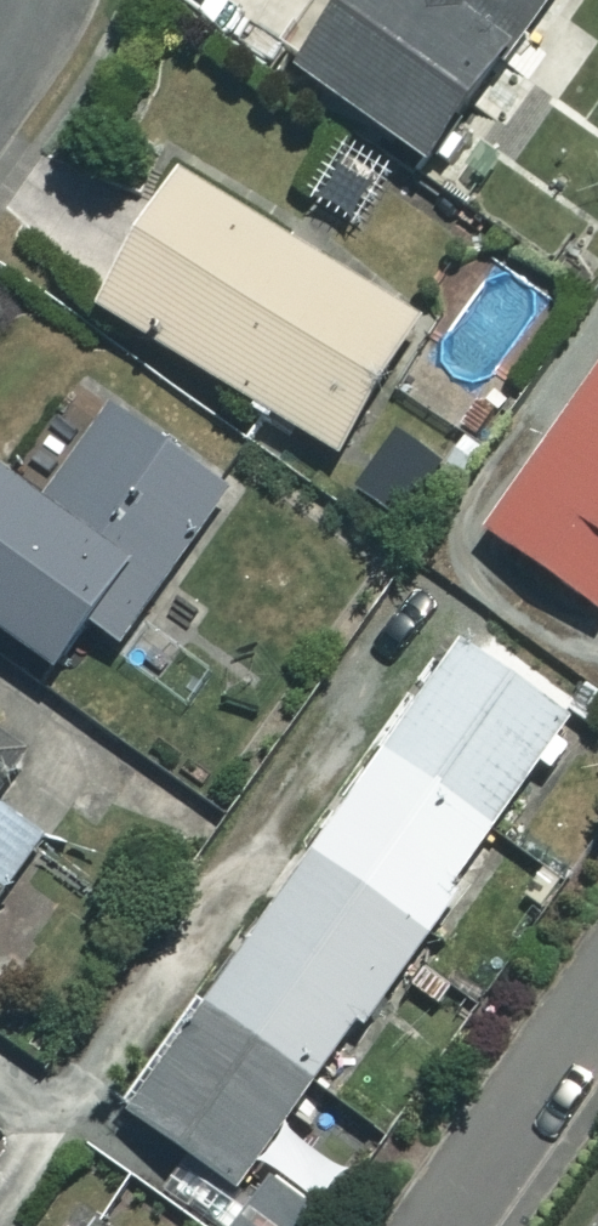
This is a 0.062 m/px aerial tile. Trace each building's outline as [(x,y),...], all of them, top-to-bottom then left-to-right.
[(281,75),(419,172),(539,0),(333,0),(281,75)] [(407,318),(166,179),(89,314),(330,453),(407,318)] [(487,548),(597,620),(597,378),(487,548)] [(106,409),(38,506),(0,479),(0,640),(46,673),(80,624),(114,648),(223,492),(106,409)] [(377,748),(496,832),(570,726),(452,642),(377,748)] [(0,738),(0,783),(21,753),(0,738)] [(198,1002),(317,1086),(496,832),(377,748),(198,1002)] [(38,838),(0,811),(0,892),(38,838)] [(120,1113),(203,1172),(174,1213),(192,1225),(309,1225),(344,1176),(283,1133),(317,1086),(198,1002),(120,1113)] [(71,1215),(63,1225),(85,1225),(71,1215)]
